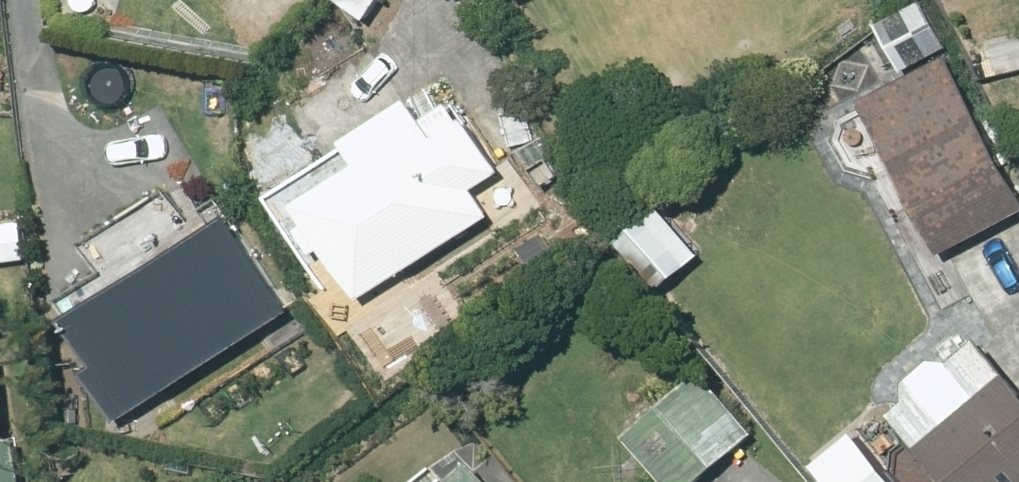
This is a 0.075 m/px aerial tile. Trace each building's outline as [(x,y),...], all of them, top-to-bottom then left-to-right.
[(877,18),(901,64),(948,39),(928,0),(912,0),(877,18)] [(940,247),(1018,206),(1018,185),(949,50),(862,95),(940,247)] [(436,126),(428,114),(296,191),(308,211),(296,218),(311,243),(325,234),(358,288),(487,208),(470,181),(499,163),(464,108),(436,126)] [(528,184),(501,201),(509,215),(537,198),(528,184)] [(637,214),(611,235),(641,272),(667,252),(637,214)] [(0,217),(0,257),(24,255),(20,215),(0,217)] [(270,250),(235,272),(252,298),(287,275),(270,250)] [(921,481),(1018,481),(1018,391),(994,362),(913,428),(942,464),(921,481)] [(621,429),(666,481),(683,481),(751,425),(698,363),(621,429)] [(7,433),(2,433),(0,419),(0,481),(12,481),(7,433)] [(434,481),(495,481),(468,452),(434,481)]
